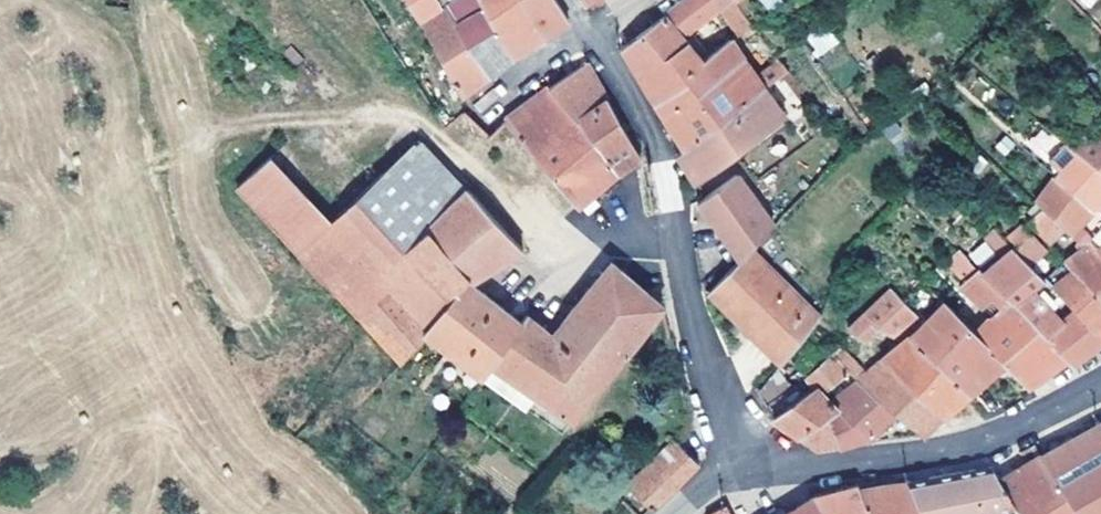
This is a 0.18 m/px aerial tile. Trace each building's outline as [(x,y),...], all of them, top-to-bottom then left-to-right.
[(444,0),(404,0),(461,96),(476,86),(489,77),(455,18),(444,0)] [(455,18),(489,77),(502,68),(514,59),(479,0),(444,0),(455,18)] [(522,0),(479,0),(514,59),(529,48),(544,37),(522,0)] [(556,0),(522,0),(544,37),(558,27),(569,20),(556,0)] [(682,36),(721,7),(730,0),(685,0),(665,15),(622,47),(639,76),(654,99),(703,61),(682,36)] [(736,3),(734,0),(730,0),(721,7),(740,36),(753,26),(736,3)] [(783,3),(780,0),(759,0),(768,13),(783,3)] [(1097,0),(1075,0),(1084,11),(1097,0)] [(827,26),(807,36),(816,56),(836,46),(827,26)] [(717,80),(745,60),(744,58),(731,39),(703,61),(717,80)] [(765,88),(789,71),(778,59),(756,75),(765,88)] [(685,148),(765,88),(756,75),(745,60),(717,80),(703,61),(654,99),(672,128),(685,148)] [(608,99),(585,63),(549,87),(576,121),(608,99)] [(617,173),(576,121),(549,87),(505,119),(578,206),(601,186),(617,173)] [(696,182),(733,156),(786,116),(765,88),(685,148),(677,153),(696,182)] [(640,156),(608,99),(576,121),(617,173),(630,164),(640,156)] [(1094,114),(1067,142),(1096,164),(1100,169),(1100,120),(1094,114)] [(1096,164),(1067,142),(1051,130),(1033,148),(1044,158),(1049,160),(1059,168),(1054,176),(1090,211),(1096,205),(1100,210),(1100,169),(1096,164)] [(403,251),(468,189),(420,141),(379,175),(356,197),(403,251)] [(271,155),(238,185),(260,211),(279,231),(282,235),(310,209),(325,226),(331,219),(271,155)] [(774,224),(737,174),(697,202),(739,260),(752,248),(774,224)] [(1090,211),(1054,176),(1035,200),(1042,206),(1069,231),(1076,225),(1090,211)] [(469,280),(523,248),(468,189),(403,251),(356,197),(331,219),(325,226),(298,250),(358,316),(390,351),(412,322),(469,280)] [(1052,247),(1069,231),(1042,206),(1027,221),(1052,247)] [(325,226),(310,209),(282,235),(298,250),(325,226)] [(1051,258),(1026,233),(1029,230),(1023,223),(1005,239),(1014,248),(1030,264),(1037,270),(1051,258)] [(1083,233),(1076,225),(1069,231),(1076,239),(1083,233)] [(1005,239),(994,226),(984,237),(1003,256),(1014,248),(1005,239)] [(1090,242),(1083,233),(1076,239),(1083,247),(1090,242)] [(1090,242),(1100,254),(1100,234),(1090,242)] [(1090,242),(1083,247),(1067,259),(1100,299),(1100,254),(1090,242)] [(814,309),(752,248),(739,260),(738,261),(709,291),(781,363),(785,356),(797,336),(808,317),(814,309)] [(1043,277),(1038,272),(1037,270),(1030,264),(1014,248),(1003,256),(983,272),(1002,292),(1011,300),(1068,359),(1072,364),(1087,354),(1100,344),(1100,335),(1043,277)] [(946,263),(961,280),(975,268),(960,251),(946,263)] [(1067,259),(1043,277),(1100,335),(1100,299),(1067,259)] [(627,351),(663,305),(611,261),(574,310),(627,351)] [(987,305),(1002,292),(983,272),(979,268),(960,285),(984,308),(987,305)] [(491,362),(521,320),(494,300),(469,280),(412,322),(429,335),(456,356),(448,366),(474,387),(481,377),(491,362)] [(918,314),(900,296),(892,287),(849,328),(865,342),(880,327),(892,333),(900,326),(909,320),(918,314)] [(996,314),(1011,300),(1002,292),(987,305),(996,314)] [(1068,359),(1011,300),(996,314),(976,332),(1006,364),(1027,387),(1048,373),(1068,359)] [(985,381),(1006,364),(976,332),(946,301),(910,336),(970,394),(985,381)] [(627,351),(574,310),(554,335),(526,313),(521,320),(491,362),(573,417),(627,351)] [(358,316),(338,331),(384,383),(403,364),(429,335),(412,322),(390,351),(358,316)] [(817,372),(826,360),(797,336),(785,356),(809,377),(817,372)] [(970,394),(910,336),(877,364),(943,418),(970,394)] [(943,418),(877,364),(843,341),(826,360),(827,361),(846,377),(855,383),(897,415),(921,436),(924,436),(943,418)] [(799,436),(825,419),(834,413),(839,409),(833,402),(825,394),(846,377),(827,361),(826,360),(817,372),(809,377),(799,383),(767,406),(773,418),(799,436)] [(573,417),(491,362),(481,377),(562,432),(573,417)] [(767,406),(799,383),(779,365),(758,391),(767,406)] [(872,436),(897,415),(855,383),(833,402),(839,409),(834,413),(825,419),(826,422),(840,446),(872,436)] [(840,446),(826,422),(825,419),(799,436),(817,449),(840,446)] [(1063,443),(1042,455),(1083,513),(1100,513),(1100,423),(1063,443)] [(651,509),(699,463),(677,440),(675,438),(627,484),(651,509)] [(1042,455),(1016,470),(999,480),(1019,510),(1022,513),(1083,513),(1042,455)] [(1019,510),(999,480),(992,467),(989,467),(984,468),(1012,513),(1019,510)] [(984,468),(949,474),(908,480),(923,513),(1011,513),(1012,513),(984,468)] [(908,480),(881,485),(859,489),(870,513),(923,513),(908,480)] [(859,489),(858,484),(826,492),(816,495),(827,513),(870,513),(859,489)] [(399,491),(387,507),(396,513),(398,513),(410,500),(399,491)] [(816,495),(790,511),(785,513),(827,513),(816,495)] [(410,500),(398,513),(406,513),(415,504),(410,500)] [(726,504),(708,513),(731,513),(726,504)]
